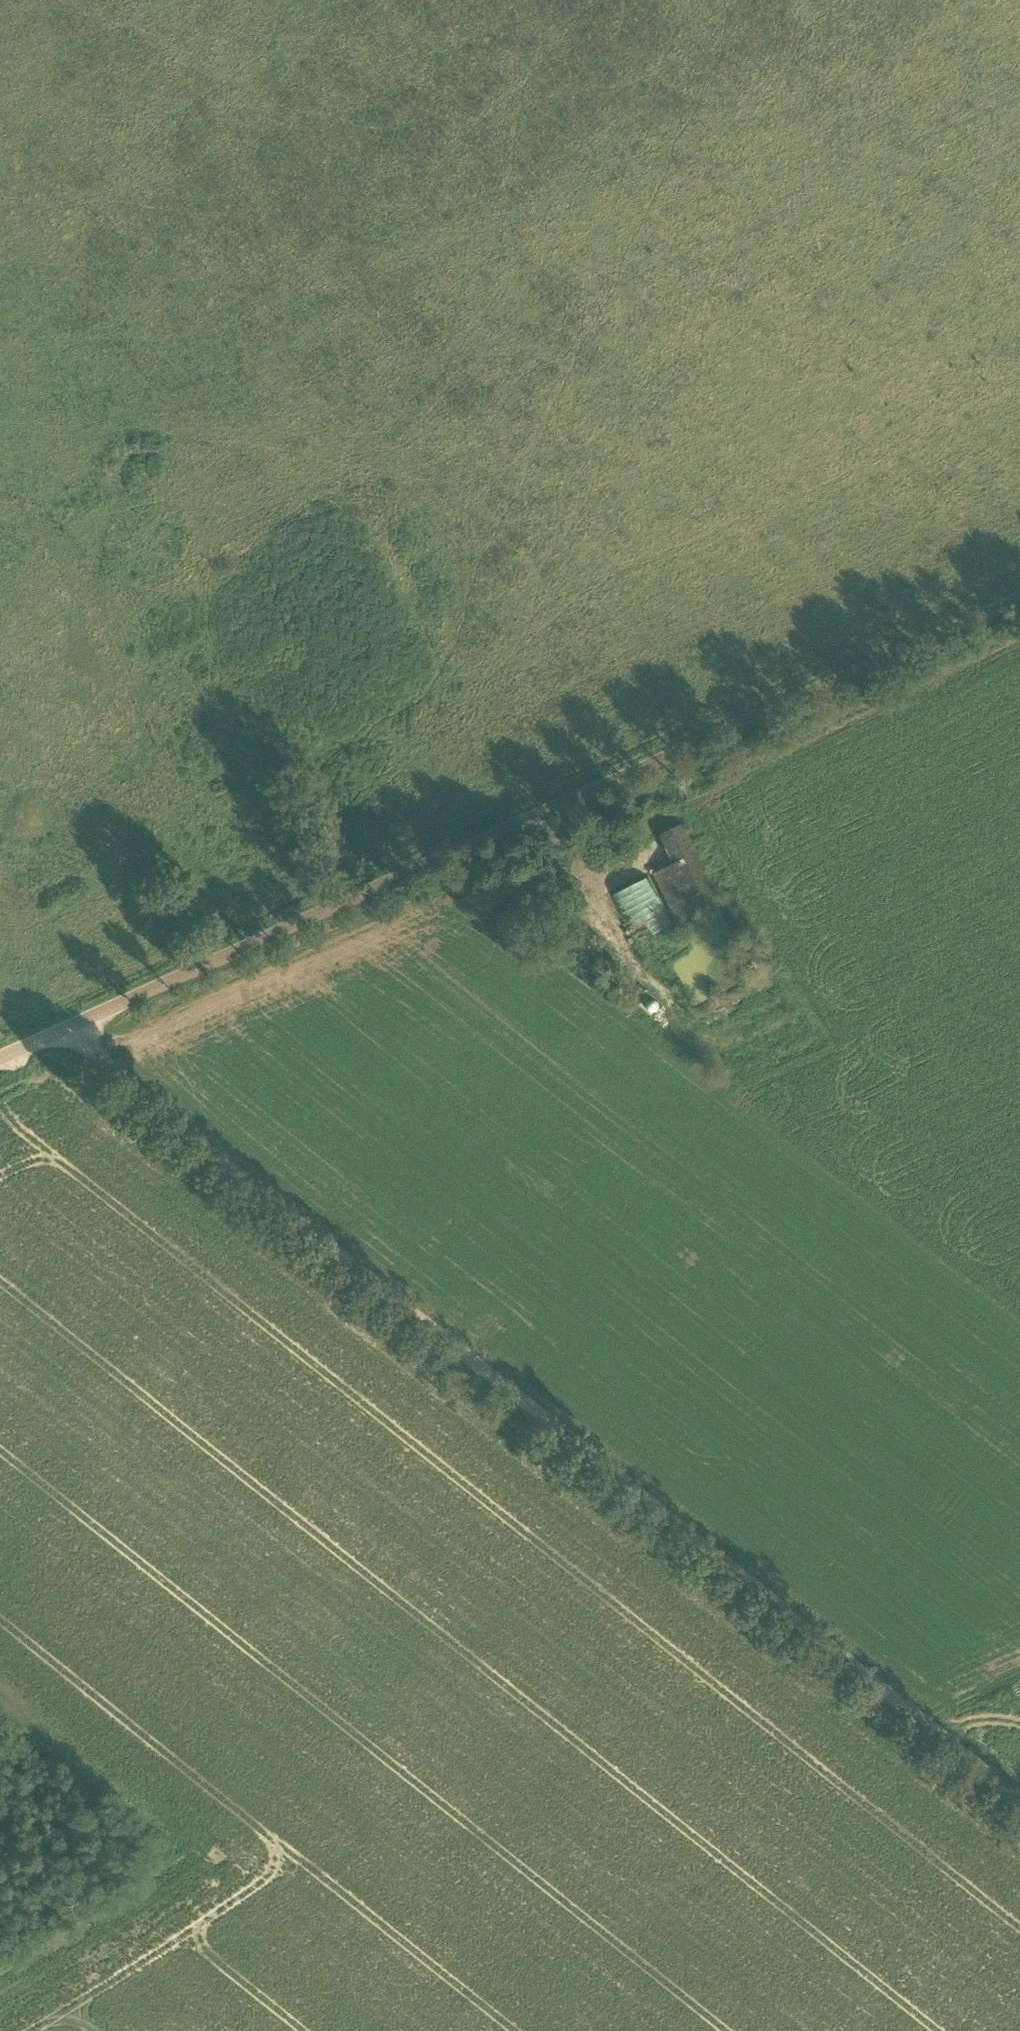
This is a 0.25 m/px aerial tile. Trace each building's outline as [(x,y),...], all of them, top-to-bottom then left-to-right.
[(675,918),(690,912),(720,898),(683,825),(662,835),(675,864),(655,874),(675,918)] [(664,1005),(646,990),(644,991),(639,987),(635,991),(640,996),(635,1002),(653,1017),(664,1005)]
